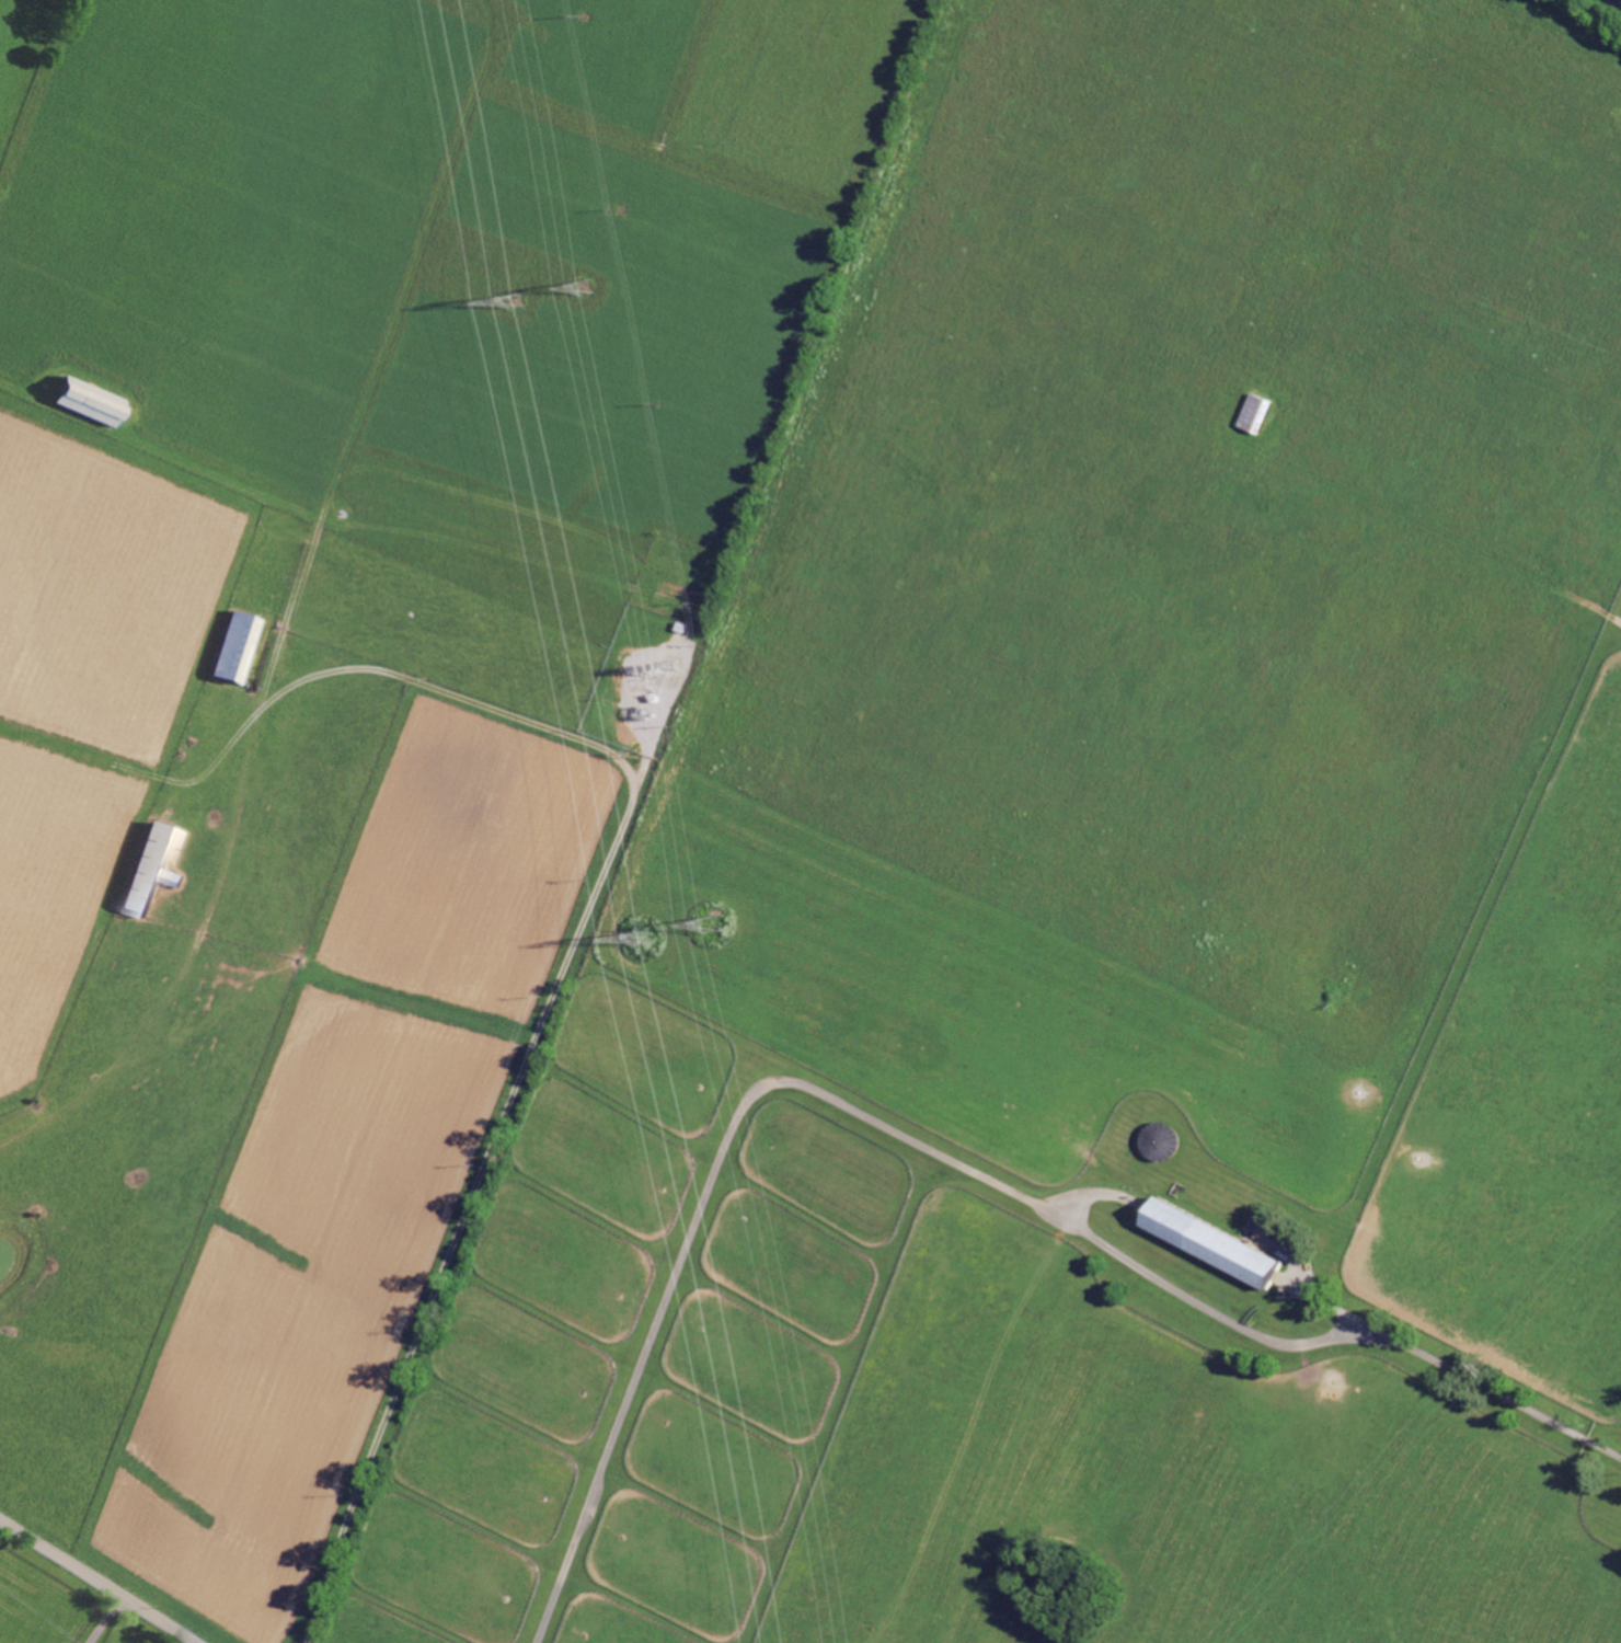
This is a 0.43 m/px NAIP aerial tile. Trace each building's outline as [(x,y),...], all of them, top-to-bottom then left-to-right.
[(121,427),(130,398),(68,378),(59,406),(121,427)] [(215,676),(246,685),(266,620),(235,610),(215,676)] [(157,920),(168,884),(186,890),(190,876),(175,872),(187,832),(153,821),(125,910),(157,920)] [(1282,1287),(1288,1273),(1273,1266),(1280,1249),(1166,1199),(1152,1231),(1282,1287)]
